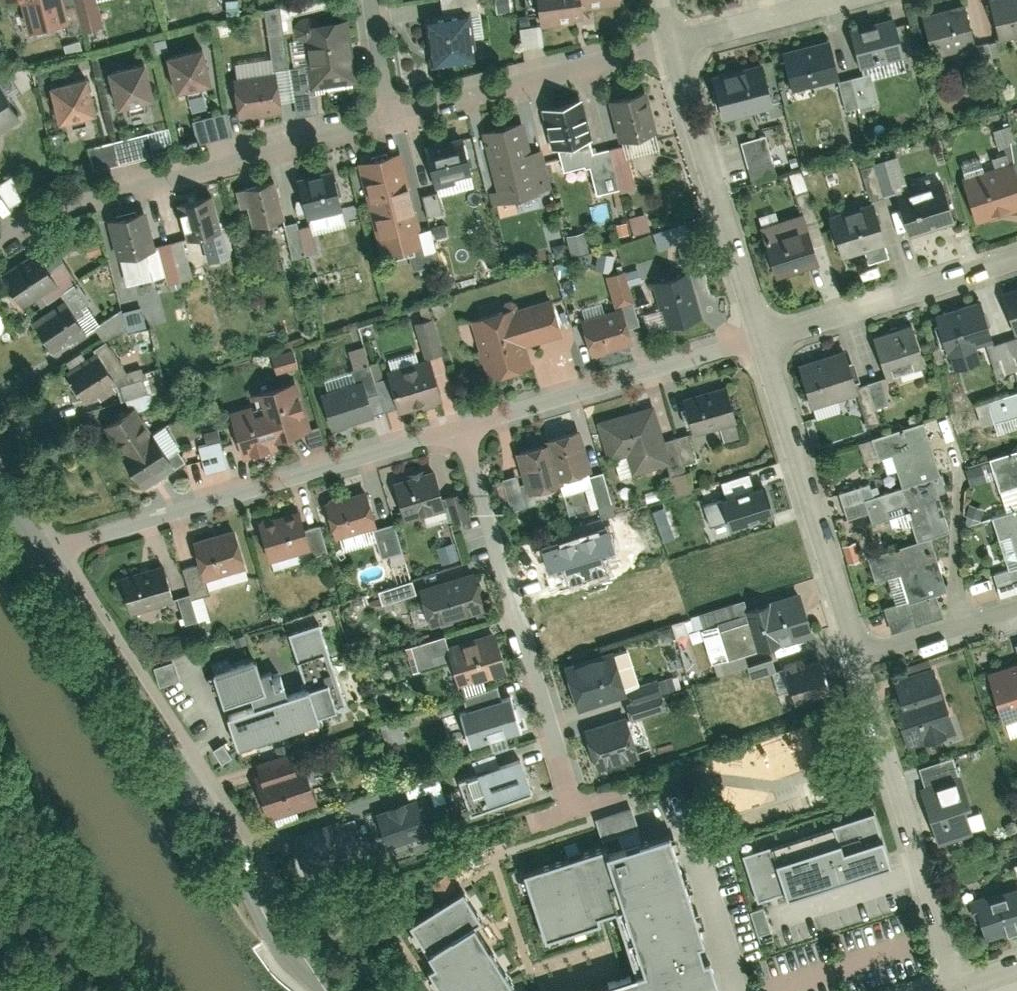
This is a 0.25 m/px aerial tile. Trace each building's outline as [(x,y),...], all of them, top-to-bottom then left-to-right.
[(35,22),(72,13),(68,0),(29,0),(35,22)] [(537,30),(581,24),(579,11),(622,5),(621,0),(533,0),(537,30)] [(987,1),(998,44),(1016,39),(1016,0),(991,0),(987,1)] [(977,47),(965,4),(920,15),(932,58),(977,47)] [(318,90),(355,85),(346,12),(309,16),(318,90)] [(421,22),(428,69),(473,62),(466,16),(421,22)] [(906,60),(895,19),(847,31),(858,72),(906,60)] [(840,86),(829,42),(779,55),(791,99),(840,86)] [(177,89),(188,87),(190,95),(208,91),(206,83),(214,81),(206,43),(168,51),(177,89)] [(119,103),(130,101),(132,109),(150,105),(148,97),(156,95),(147,56),(110,64),(119,103)] [(776,112),(763,63),(706,78),(719,127),(776,112)] [(243,115),(285,110),(279,65),(238,70),(243,115)] [(60,113),(71,111),(73,119),(91,115),(89,107),(97,105),(89,66),(52,74),(60,113)] [(26,117),(1,76),(0,77),(0,132),(26,117)] [(643,94),(606,105),(618,149),(656,139),(643,94)] [(589,139),(578,101),(539,112),(549,150),(589,139)] [(230,113),(196,117),(199,140),(233,136),(230,113)] [(529,147),(522,122),(481,133),(488,158),(499,197),(551,182),(540,144),(529,147)] [(155,145),(175,141),(171,126),(152,130),(155,145)] [(91,145),(96,168),(156,154),(151,131),(91,145)] [(475,178),(463,132),(423,143),(435,189),(475,178)] [(743,141),(756,182),(780,174),(766,133),(743,141)] [(397,154),(358,165),(381,251),(421,240),(397,154)] [(902,156),(866,166),(875,197),(911,187),(902,156)] [(337,162),(299,172),(310,212),(348,201),(337,162)] [(975,217),(993,212),(991,207),(1009,201),(1010,206),(1016,204),(1016,167),(1015,162),(963,178),(975,217)] [(244,178),(256,223),(290,213),(278,169),(244,178)] [(0,187),(10,204),(26,195),(15,176),(2,183),(0,180),(0,187)] [(889,196),(902,237),(958,220),(945,179),(889,196)] [(217,186),(181,196),(192,235),(228,225),(217,186)] [(163,243),(151,201),(110,212),(121,254),(163,243)] [(833,217),(846,259),(866,253),(870,264),(892,257),(875,204),(833,217)] [(648,212),(631,217),(636,233),(653,228),(648,212)] [(320,251),(312,220),(287,226),(295,257),(320,251)] [(656,232),(662,248),(692,237),(687,221),(656,232)] [(765,235),(778,274),(823,260),(811,221),(765,235)] [(587,233),(572,234),(574,252),(588,251),(587,233)] [(43,246),(5,271),(23,299),(61,274),(43,246)] [(654,279),(669,329),(704,318),(689,268),(654,279)] [(1003,287),(1016,332),(1016,283),(1003,287)] [(73,292),(33,317),(51,345),(72,331),(73,333),(92,321),(73,292)] [(474,317),(492,378),(533,366),(526,344),(564,332),(552,293),(474,317)] [(995,337),(983,295),(935,310),(951,364),(981,354),(977,342),(995,337)] [(582,317),(594,356),(599,357),(603,356),(606,352),(635,343),(624,305),(582,317)] [(873,327),(885,368),(924,356),(912,315),(873,327)] [(103,343),(67,366),(87,398),(124,375),(103,343)] [(797,359),(811,402),(859,387),(846,344),(797,359)] [(392,369),(404,410),(446,398),(433,356),(392,369)] [(300,357),(278,364),(281,372),(302,365),(300,357)] [(870,381),(876,409),(894,405),(888,377),(870,381)] [(324,392),(334,428),(340,429),(345,428),(348,424),(375,416),(364,380),(324,392)] [(681,393),(692,431),(735,419),(723,381),(681,393)] [(279,438),(315,427),(303,384),(267,394),(279,438)] [(999,397),(1006,418),(1016,415),(1016,391),(999,397)] [(245,458),(282,447),(279,438),(267,394),(251,398),(253,406),(232,412),(245,458)] [(671,458),(665,438),(653,397),(597,414),(609,455),(626,449),(632,469),(671,458)] [(104,427),(144,488),(186,460),(179,449),(168,456),(135,406),(104,427)] [(933,474),(940,472),(923,420),(875,436),(881,457),(895,453),(904,483),(933,474)] [(595,473),(581,425),(547,435),(549,440),(562,483),(595,473)] [(207,470),(228,467),(222,429),(202,432),(207,470)] [(562,483),(549,440),(519,449),(532,492),(533,496),(563,487),(562,483)] [(1016,483),(1016,449),(990,457),(1000,489),(1016,483)] [(394,476),(405,511),(453,497),(442,462),(394,476)] [(675,475),(678,492),(693,489),(689,472),(675,475)] [(718,487),(729,526),(777,512),(766,473),(718,487)] [(951,529),(933,474),(904,483),(867,495),(875,520),(911,508),(921,539),(931,536),(951,529)] [(327,498),(337,533),(382,519),(372,484),(339,494),(334,493),(330,494),(327,498)] [(260,517),(271,554),(315,541),(304,504),(273,513),(268,512),(264,513),(260,517)] [(994,516),(1000,536),(1013,532),(1016,544),(1016,509),(994,516)] [(241,522),(195,536),(206,573),(252,559),(241,522)] [(878,579),(903,571),(913,602),(948,590),(931,536),(921,539),(870,555),(878,579)] [(457,541),(439,545),(443,562),(461,557),(457,541)] [(125,568),(137,609),(179,597),(167,556),(125,568)] [(425,584),(436,624),(490,608),(478,568),(425,584)] [(979,601),(1002,589),(995,575),(972,586),(979,601)] [(415,577),(381,590),(386,604),(420,591),(415,577)] [(748,601),(761,645),(813,630),(800,586),(748,601)] [(427,604),(413,610),(419,626),(433,621),(427,604)] [(216,669),(226,701),(253,692),(256,701),(229,710),(240,743),(324,716),(322,711),(341,705),(330,669),(340,666),(323,614),(288,625),(305,677),(310,676),(312,682),(291,688),(289,682),(269,688),(259,655),(216,669)] [(449,640),(461,683),(510,669),(497,626),(449,640)] [(566,664),(579,708),(628,694),(615,650),(566,664)] [(783,659),(794,697),(830,687),(820,653),(803,658),(802,654),(783,659)] [(1003,717),(1016,712),(1016,655),(987,664),(1003,717)] [(755,678),(779,670),(775,657),(751,665),(755,678)] [(175,660),(157,666),(164,684),(182,678),(175,660)] [(893,679),(913,741),(961,726),(942,663),(893,679)] [(459,711),(469,744),(521,728),(511,695),(459,711)] [(585,727),(597,767),(643,754),(631,714),(585,727)] [(306,761),(297,764),(293,751),(260,762),(264,774),(261,776),(274,817),(320,803),(306,761)] [(471,814),(533,793),(521,758),(459,779),(471,814)] [(927,797),(942,843),(976,832),(967,804),(972,802),(967,784),(927,797)] [(416,800),(378,813),(388,843),(426,830),(416,800)] [(842,826),(859,878),(893,867),(876,814),(842,826)] [(307,871),(353,855),(341,820),(295,836),(307,871)] [(807,837),(825,889),(859,878),(842,826),(807,837)] [(628,903),(691,882),(674,829),(610,849),(628,903)] [(773,848),(788,894),(790,900),(825,889),(807,837),(773,848)] [(628,903),(610,849),(609,845),(528,870),(548,935),(603,918),(601,911),(628,903)] [(745,857),(760,903),(788,894),(773,848),(745,857)] [(985,937),(1016,927),(1016,880),(971,894),(985,937)] [(628,903),(649,967),(706,948),(703,938),(709,936),(691,882),(628,903)] [(467,887),(413,920),(431,949),(433,948),(440,958),(433,963),(451,990),(524,990),(478,920),(485,916),(467,887)] [(754,910),(760,934),(773,931),(767,907),(754,910)] [(657,990),(685,990),(722,979),(714,953),(709,955),(706,948),(649,967),(657,990)] [(582,988),(583,990),(657,990),(649,967),(607,980),(582,988)] [(9,982),(0,986),(0,990),(14,990),(9,982)]
